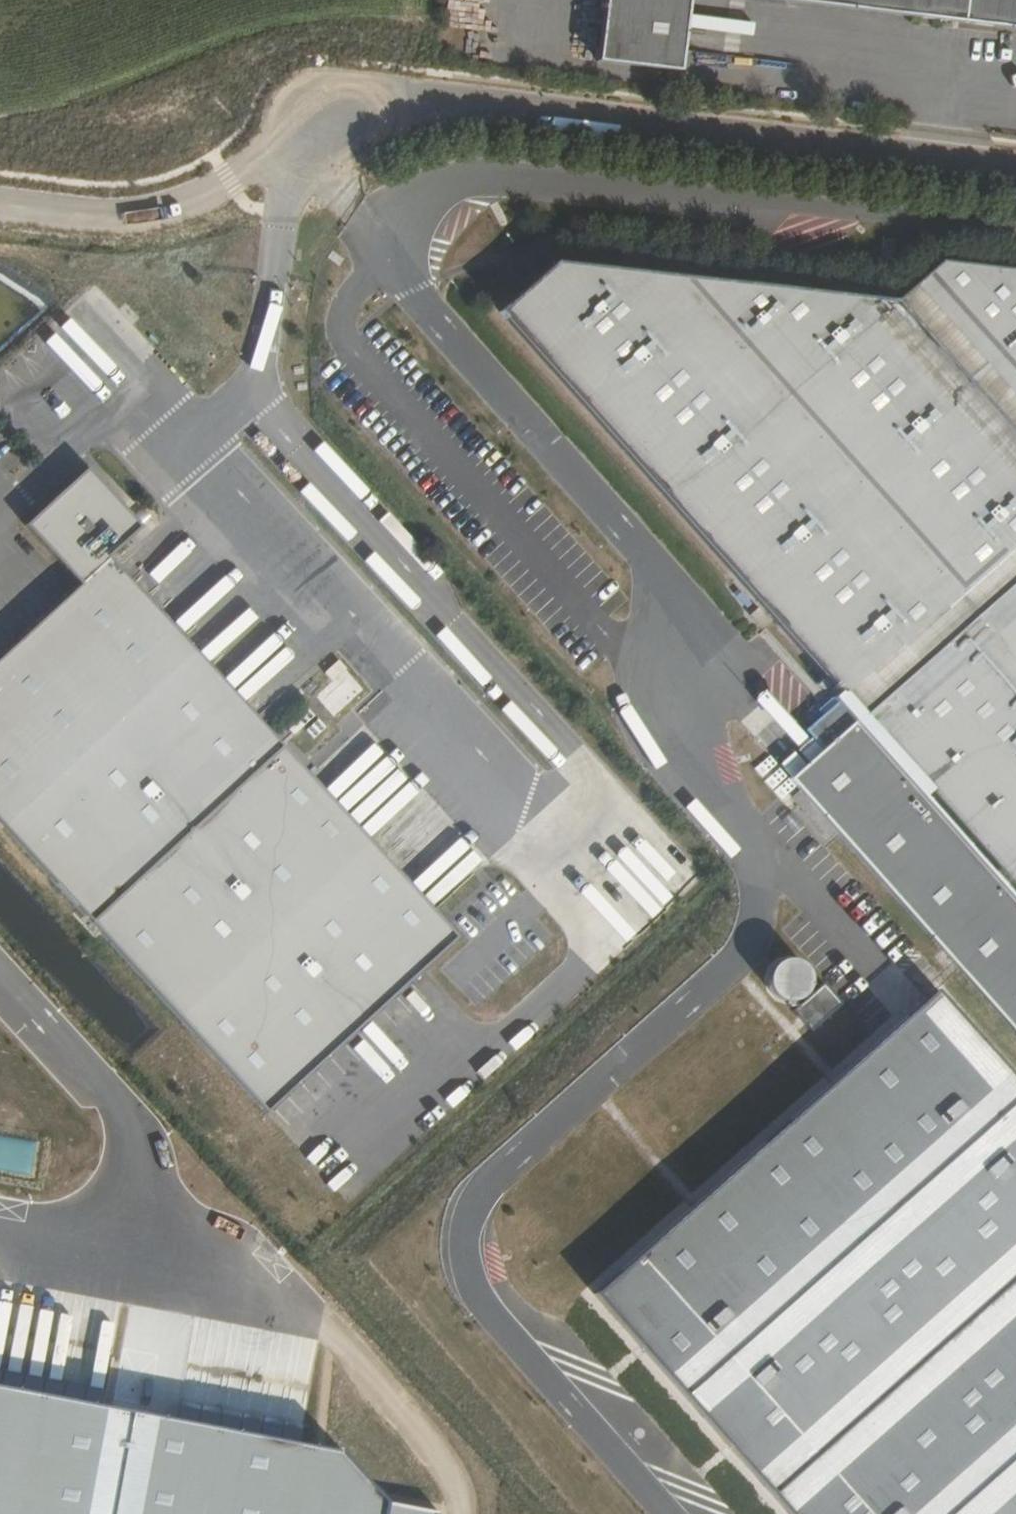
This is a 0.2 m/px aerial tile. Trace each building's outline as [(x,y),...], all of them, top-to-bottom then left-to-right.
[(599,62),(679,72),(690,0),(606,0),(599,62)] [(1015,31),(1015,0),(776,0),(1015,31)] [(977,264),(1015,262),(1015,246),(976,248),(977,264)] [(966,273),(961,279),(554,277),(498,331),(866,734),(829,771),(846,790),(815,816),(956,975),(581,1302),(772,1513),(1015,1513),(1015,286),(966,273)] [(451,926),(98,555),(140,515),(81,457),(27,505),(19,512),(77,571),(0,640),(0,821),(257,1105),(451,926)] [(795,954),(767,979),(811,1029),(841,1003),(823,983),(822,984),(795,954)] [(438,1513),(380,1502),(337,1450),(0,1388),(0,1513),(438,1513)]
